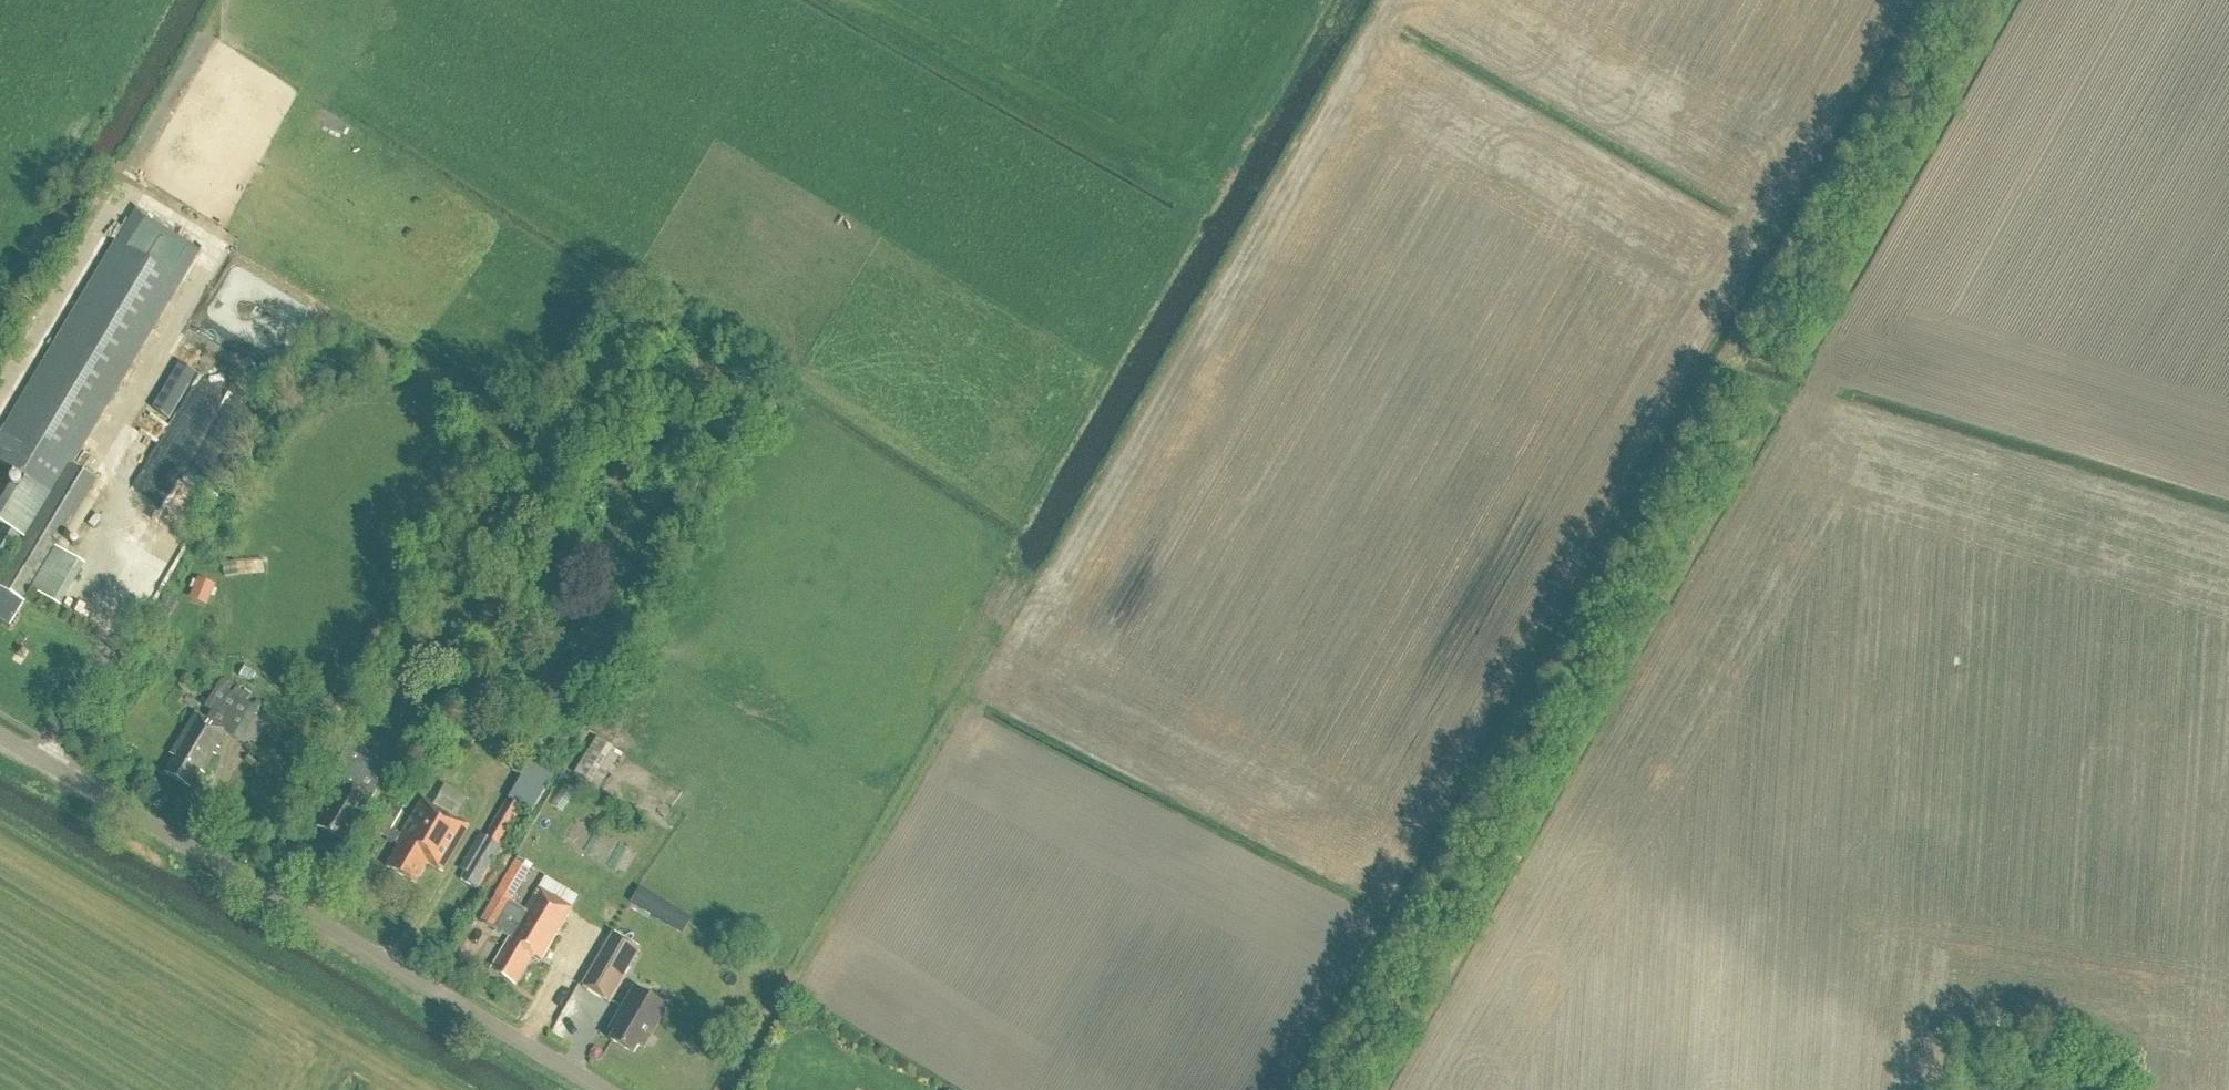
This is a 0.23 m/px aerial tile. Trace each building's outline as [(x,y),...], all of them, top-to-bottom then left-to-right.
[(182,282),(116,243),(0,437),(0,464),(26,480),(19,492),(10,486),(0,504),(0,525),(24,539),(0,580),(0,590),(24,604),(32,592),(61,609),(87,566),(57,549),(98,481),(72,466),(182,282)] [(109,425),(130,436),(161,378),(140,368),(109,425)] [(5,530),(0,537),(0,571),(19,538),(5,530)] [(234,562),(220,564),(222,577),(236,575),(234,562)] [(166,634),(158,630),(144,656),(152,660),(166,634)] [(221,680),(210,700),(218,705),(208,723),(195,716),(172,755),(177,758),(166,775),(190,789),(200,772),(204,774),(228,734),(240,741),(262,704),(221,680)] [(388,703),(398,687),(387,680),(377,695),(388,703)] [(591,785),(614,749),(597,739),(574,775),(591,785)] [(316,827),(346,844),(390,769),(350,746),(331,778),(342,784),(316,827)] [(479,837),(459,872),(463,874),(460,880),(476,889),(493,858),(496,852),(499,846),(520,810),(531,816),(545,792),(553,778),(529,764),(517,757),(510,770),(522,777),(521,779),(514,790),(508,801),(497,821),(485,840),(479,837)] [(437,798),(433,806),(422,800),(401,837),(391,831),(402,812),(391,806),(375,832),(396,844),(395,845),(398,847),(386,868),(416,886),(428,864),(443,873),(469,827),(456,820),(461,812),(437,798)] [(513,866),(496,895),(480,922),(509,939),(490,972),(515,987),(532,958),(540,962),(571,909),(540,890),(527,912),(512,903),(528,874),(513,866)] [(666,925),(675,909),(647,892),(637,908),(666,925)] [(650,945),(620,928),(597,966),(589,979),(589,981),(619,998),(650,945)] [(609,1042),(633,1055),(638,1047),(643,1050),(666,1011),(633,991),(609,1031),(614,1034),(609,1042)] [(560,1039),(572,1022),(562,1014),(550,1032),(560,1039)] [(781,1065),(769,1072),(776,1084),(788,1077),(781,1065)]
